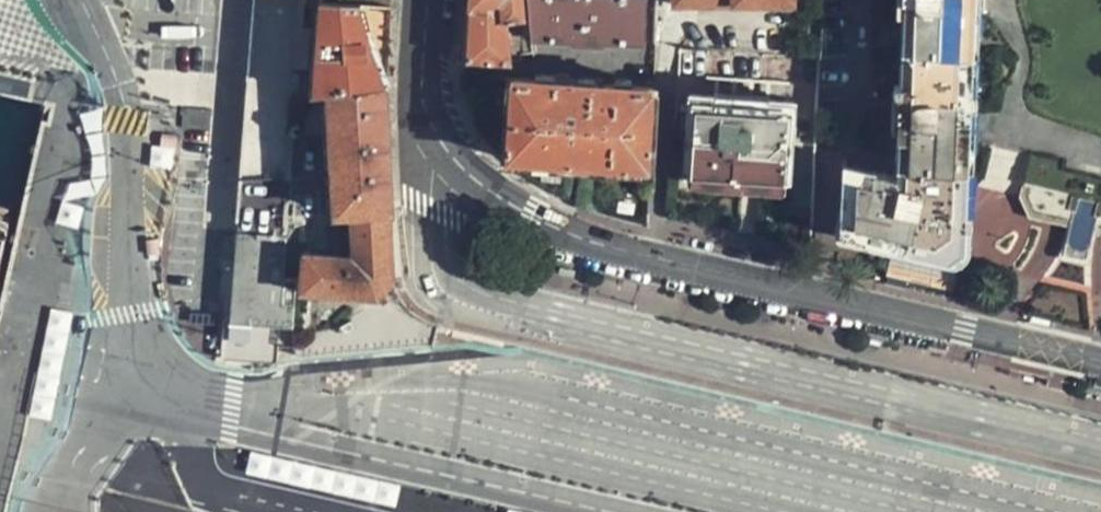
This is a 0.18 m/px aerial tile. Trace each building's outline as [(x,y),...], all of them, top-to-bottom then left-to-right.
[(389,285),(388,278),(384,190),(333,193),(333,218),(348,218),(348,248),(340,258),(302,259),(302,296),(295,295),(294,306),(281,305),(304,0),(252,0),(226,324),(292,329),(290,347),(296,344),(298,357),(433,346),(435,323),(426,321),(412,313),(404,305),(392,291),(389,285)] [(464,60),(520,64),(519,40),(533,39),(531,17),(524,16),(522,0),(467,0),(467,2),(464,60)] [(533,39),(644,45),(645,0),(529,0),(531,17),(533,39)] [(794,0),(676,0),(675,8),(771,7),(772,15),(785,16),(785,6),(794,7),(794,0)] [(893,175),(845,167),(842,234),(946,259),(957,250),(958,239),(949,225),(961,208),(972,0),(904,0),(893,175)] [(386,50),(388,9),(319,7),(313,95),(329,93),(382,87),(385,87),(386,50)] [(577,167),(649,173),(653,89),(561,81),(562,74),(551,73),(550,81),(510,77),(508,105),(505,159),(506,160),(577,167)] [(722,99),(773,103),(774,86),(724,82),(722,99)] [(383,151),(382,87),(329,93),(332,169),(384,166),(383,151)] [(795,104),(773,103),(722,99),(696,97),(689,174),(788,182),(795,104)] [(384,166),(332,169),(333,193),(384,190),(384,166)] [(1065,254),(1089,260),(1098,232),(1100,233),(1100,201),(1025,184),(1022,194),(1032,216),(1057,222),(1069,225),(1065,254)] [(288,349),(298,357),(296,344),(290,347),(292,329),(226,324),(217,328),(214,359),(225,366),(269,369),(274,362),(274,349),(288,349)] [(74,341),(46,335),(35,389),(63,395),(74,341)] [(366,486),(258,460),(254,480),(361,506),(366,486)]
